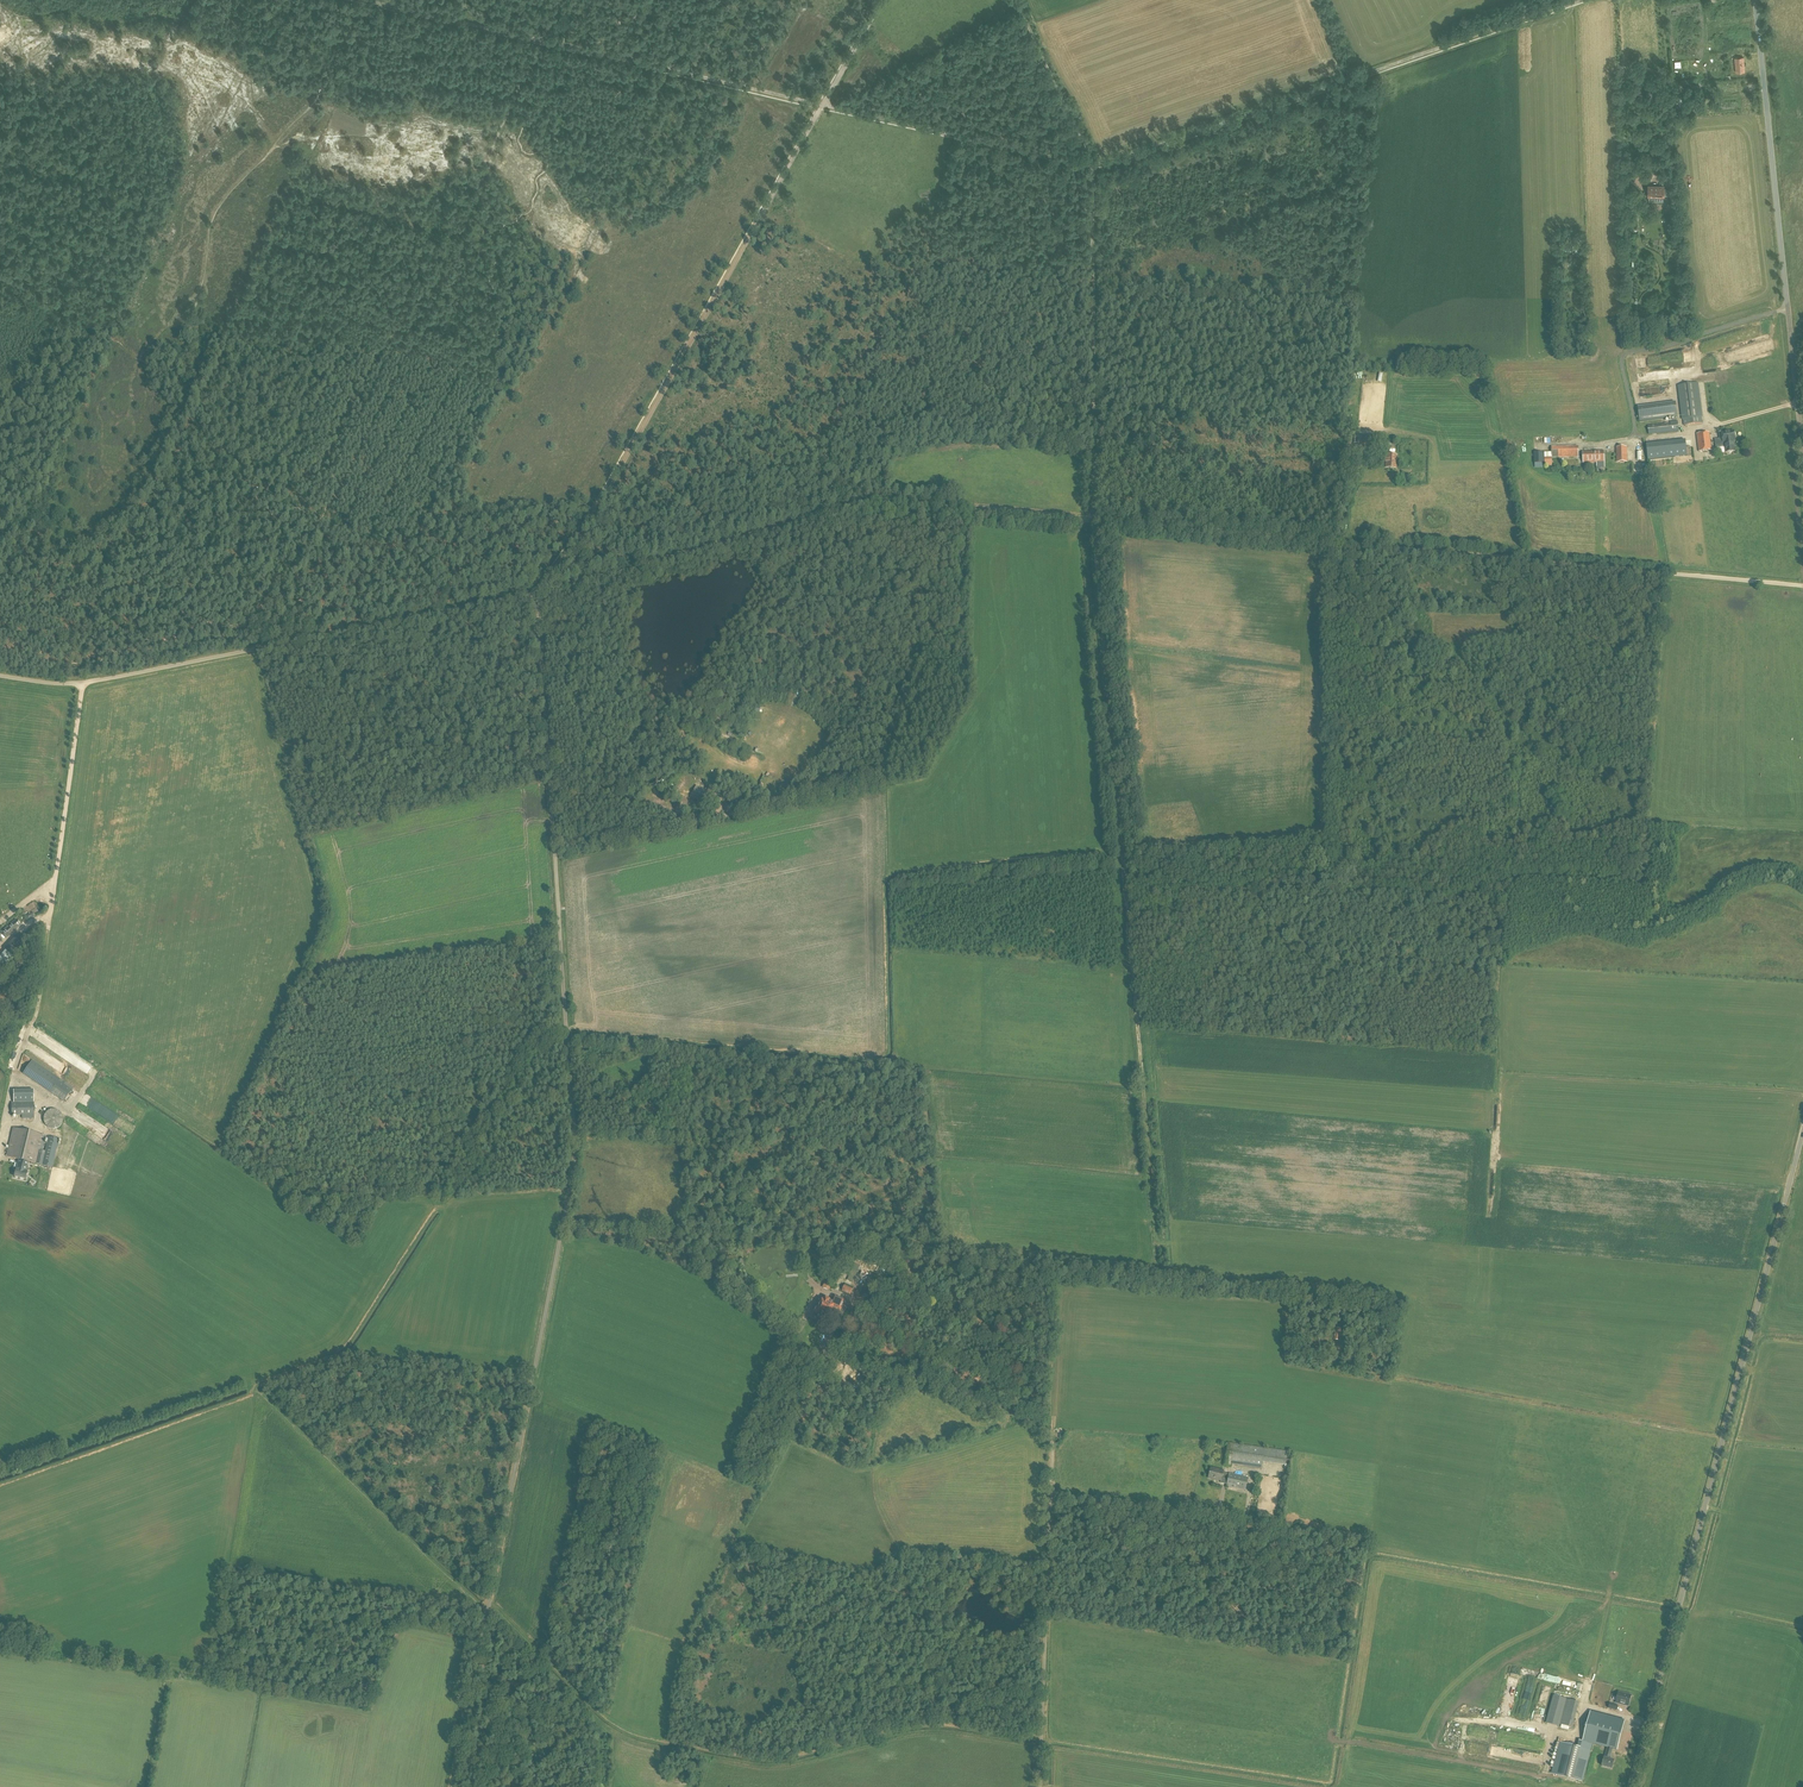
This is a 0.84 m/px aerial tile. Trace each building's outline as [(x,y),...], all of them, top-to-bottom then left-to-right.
[(1736,72),(1745,72),(1744,57),(1735,58),(1736,72)] [(1663,201),(1663,196),(1663,187),(1649,186),(1649,201),(1663,201)] [(1697,384),(1679,386),(1681,404),(1684,425),(1702,423),(1699,402),(1697,384)] [(1676,407),(1670,408),(1638,412),(1640,422),(1671,418),(1677,417),(1676,407)] [(1677,421),(1671,422),(1670,422),(1670,423),(1648,426),(1649,434),(1673,432),(1678,431),(1677,421)] [(1734,432),(1734,431),(1722,433),(1722,439),(1715,440),(1716,448),(1725,447),(1726,452),(1728,452),(1729,453),(1732,453),(1732,452),(1735,451),(1733,439),(1735,439),(1734,437),(1735,436),(1735,433),(1734,432)] [(1711,450),(1711,444),(1709,433),(1697,434),(1699,452),(1711,450)] [(1685,440),(1679,441),(1672,442),(1674,457),(1687,456),(1686,446),(1685,440)] [(1552,453),(1544,453),(1545,463),(1545,466),(1546,466),(1552,466),(1552,458),(1559,458),(1570,458),(1570,457),(1578,457),(1578,453),(1578,446),(1571,446),(1564,446),(1558,447),(1551,447),(1552,453)] [(1627,462),(1626,448),(1617,448),(1617,462),(1627,462)] [(1583,452),(1584,463),(1604,462),(1604,452),(1583,452)] [(1543,453),(1534,454),(1535,463),(1543,463),(1543,462),(1543,453)] [(1396,468),(1397,455),(1386,454),(1385,468),(1396,468)] [(704,806),(710,796),(696,788),(690,799),(704,806)] [(12,924),(16,929),(21,925),(16,919),(11,924),(12,924)] [(16,929),(12,924),(8,928),(7,927),(1,932),(7,938),(13,933),(12,932),(16,929)] [(41,930),(35,924),(32,928),(31,927),(22,937),(19,934),(4,950),(11,957),(26,942),(28,943),(41,930)] [(64,1102),(73,1088),(32,1059),(23,1074),(51,1093),(64,1102)] [(34,1102),(34,1090),(13,1091),(13,1103),(34,1102)] [(22,1119),(34,1118),(34,1103),(13,1103),(11,1103),(11,1115),(22,1115),(22,1119)] [(53,1129),(54,1129),(56,1128),(58,1128),(59,1127),(60,1126),(62,1124),(62,1122),(63,1121),(63,1119),(63,1117),(62,1115),(61,1113),(59,1111),(57,1110),(55,1109),(51,1110),(50,1110),(48,1111),(47,1111),(46,1112),(45,1114),(44,1116),(44,1117),(43,1119),(43,1120),(44,1122),(45,1124),(45,1125),(46,1126),(47,1127),(49,1128),(51,1129),(53,1129)] [(44,1151),(42,1150),(46,1136),(13,1128),(7,1157),(18,1159),(16,1170),(14,1177),(25,1180),(27,1171),(23,1170),(25,1161),(36,1164),(37,1163),(43,1164),(42,1166),(52,1168),(59,1139),(48,1136),(44,1151)] [(853,1283),(860,1265),(863,1259),(858,1257),(855,1263),(847,1280),(853,1283)] [(850,1295),(852,1289),(844,1286),(842,1291),(850,1295)] [(840,1310),(845,1300),(845,1299),(835,1295),(832,1301),(830,1300),(830,1299),(825,1297),(824,1300),(819,1298),(813,1312),(816,1314),(822,1316),(823,1314),(829,1316),(833,1307),(840,1310)] [(1285,1466),(1287,1451),(1228,1443),(1224,1464),(1232,1466),(1233,1464),(1261,1468),(1262,1462),(1285,1466)] [(1229,1474),(1223,1473),(1224,1471),(1210,1468),(1208,1478),(1221,1481),(1222,1478),(1228,1479),(1226,1486),(1245,1491),(1248,1478),(1229,1473),(1229,1474)] [(1523,1667),(1522,1675),(1532,1676),(1533,1668),(1523,1667)] [(1560,1684),(1558,1690),(1580,1696),(1582,1689),(1560,1684)] [(1619,1692),(1616,1702),(1629,1706),(1631,1696),(1619,1692)] [(1551,1695),(1544,1723),(1557,1726),(1558,1724),(1559,1719),(1565,1698),(1551,1695)] [(1579,1702),(1565,1698),(1559,1719),(1574,1723),(1579,1702)] [(1522,1699),(1521,1706),(1526,1707),(1525,1710),(1531,1711),(1533,1701),(1522,1699)] [(1617,1750),(1625,1721),(1590,1712),(1581,1748),(1560,1742),(1555,1762),(1554,1765),(1552,1774),(1582,1782),(1592,1743),(1607,1747),(1602,1766),(1612,1768),(1614,1760),(1610,1759),(1613,1749),(1617,1750)] [(1573,1728),(1574,1723),(1559,1719),(1558,1724),(1573,1728)] [(1541,1763),(1542,1756),(1527,1753),(1525,1760),(1541,1763)]
